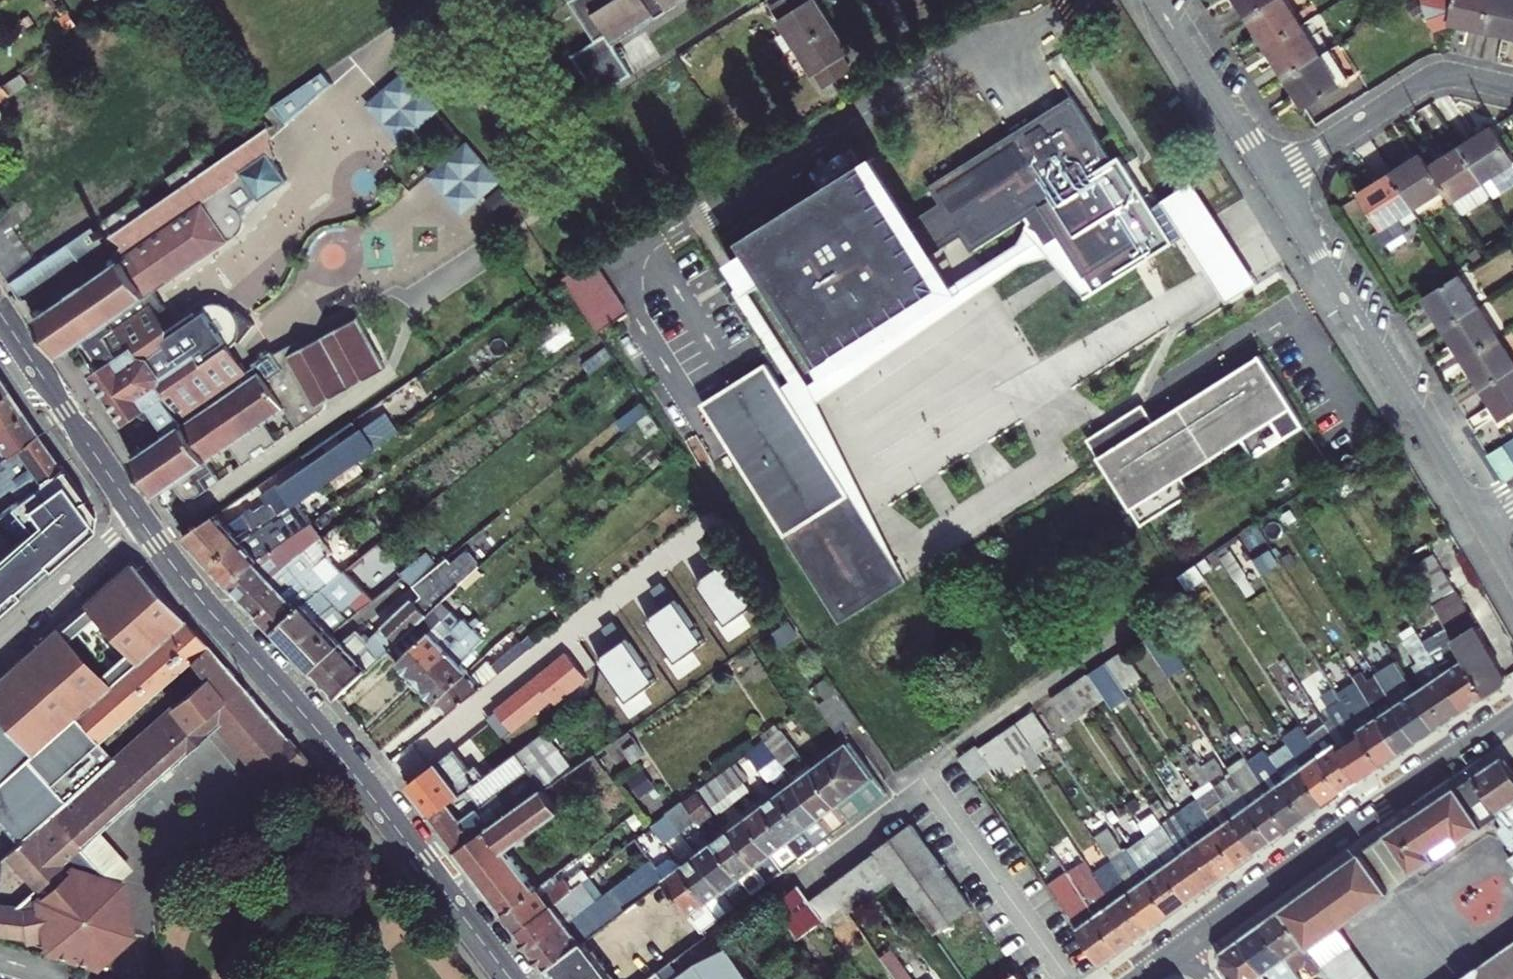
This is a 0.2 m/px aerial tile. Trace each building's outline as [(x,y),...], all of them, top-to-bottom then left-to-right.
[(573,1),(599,42),(576,57),(600,97),(635,75),(616,43),(683,0),(575,0),(573,1)] [(771,5),(797,45),(832,23),(817,0),(806,0),(804,1),(803,0),(779,0),(771,5)] [(1249,18),(1277,0),(1238,0),(1249,18)] [(1303,26),(1287,0),(1277,0),(1249,18),(1269,48),(1303,26)] [(1433,28),(1452,23),(1488,31),(1495,0),(1424,0),(1433,28)] [(1488,31),(1512,36),(1512,0),(1495,0),(1488,31)] [(850,51),(832,23),(797,45),(824,88),(848,72),(840,58),(850,51)] [(1269,48),(1288,78),(1322,56),(1303,26),(1269,48)] [(1322,56),(1288,78),(1307,110),(1342,87),(1340,85),(1348,80),(1331,51),(1322,56)] [(407,70),(368,103),(401,143),(440,110),(407,70)] [(325,71),(274,105),(286,124),(333,84),(325,71)] [(29,84),(22,73),(0,88),(0,104),(29,84)] [(1072,101),(1002,145),(1042,208),(1026,218),(1030,224),(1028,230),(1037,234),(1044,245),(1046,249),(1062,239),(1096,293),(1154,256),(1143,239),(1140,241),(1098,171),(1111,163),(1072,101)] [(1462,148),(1484,182),(1491,193),(1494,197),(1512,185),(1512,156),(1495,127),(1462,148)] [(156,290),(235,236),(241,227),(242,221),(238,211),(257,198),(259,202),(270,195),(288,182),(273,159),(262,131),(209,168),(200,155),(166,178),(175,191),(146,210),(137,197),(104,220),(113,234),(111,236),(122,247),(117,256),(123,262),(37,322),(61,357),(85,340),(104,368),(93,376),(110,400),(225,321),(239,312),(237,310),(236,312),(235,310),(231,307),(223,303),(212,302),(209,303),(204,305),(171,327),(161,312),(168,307),(156,290)] [(468,143),(429,176),(462,215),(501,182),(475,152),(468,143)] [(1026,218),(1042,208),(1002,145),(933,188),(943,204),(909,225),(869,164),(745,243),(823,365),(855,345),(856,346),(948,288),(929,257),(963,235),(974,251),(1026,218)] [(1484,182),(1462,148),(1431,167),(1446,189),(1454,202),(1484,182)] [(1393,174),(1415,209),(1446,189),(1431,167),(1424,155),(1393,174)] [(1415,209),(1393,174),(1361,195),(1383,229),(1377,233),(1385,247),(1411,232),(1402,218),(1415,209)] [(1229,301),(1261,282),(1198,180),(1167,199),(1229,301)] [(1491,193),(1484,182),(1454,202),(1463,217),(1494,197),(1491,193)] [(238,211),(242,221),(270,195),(259,202),(257,198),(238,211)] [(23,199),(0,214),(0,267),(11,283),(37,265),(13,227),(32,213),(23,199)] [(96,233),(92,228),(37,265),(11,283),(22,300),(103,244),(100,240),(104,237),(99,230),(96,233)] [(948,288),(856,346),(786,391),(862,511),(873,503),(805,395),(1044,245),(1037,234),(948,288)] [(593,326),(598,333),(628,314),(592,260),(562,279),(580,306),(593,326)] [(1425,297),(1446,329),(1481,307),(1460,275),(1425,297)] [(533,338),(547,358),(593,326),(580,306),(533,338)] [(1446,329),(1465,359),(1499,337),(1481,307),(1446,329)] [(239,312),(225,321),(110,400),(127,425),(148,410),(167,439),(133,461),(157,495),(174,485),(179,494),(184,498),(188,500),(194,500),(208,490),(201,480),(213,471),(207,462),(228,446),(243,466),(256,458),(254,456),(265,449),(266,450),(277,443),(264,422),(284,409),(298,427),(322,410),(326,401),(385,368),(357,317),(311,343),(298,341),(274,354),(272,352),(254,365),(255,366),(247,371),(231,347),(238,341),(240,343),(255,325),(239,312)] [(1484,389),(1512,371),(1512,359),(1499,337),(1465,359),(1484,389)] [(584,364),(592,375),(614,357),(607,346),(584,364)] [(1261,358),(1172,414),(1203,463),(1243,439),(1254,458),(1305,426),(1261,358)] [(767,365),(705,405),(841,620),(904,580),(851,495),(849,495),(767,365)] [(1484,389),(1504,421),(1512,415),(1512,371),(1484,389)] [(0,394),(0,427),(22,411),(8,389),(0,394)] [(1141,407),(1089,440),(1142,525),(1192,494),(1182,477),(1203,463),(1172,414),(1152,426),(1141,407)] [(37,433),(22,411),(0,427),(0,462),(37,433)] [(649,437),(661,429),(651,414),(639,421),(649,437)] [(213,567),(300,503),(390,440),(378,422),(360,434),(353,423),(303,456),(310,468),(262,500),(264,504),(252,512),(249,509),(226,525),(218,513),(185,536),(213,567)] [(0,462),(0,494),(11,486),(19,497),(42,480),(60,465),(37,433),(0,462)] [(1505,445),(1512,459),(1512,440),(1505,445)] [(1505,445),(1489,455),(1505,480),(1512,475),(1512,459),(1505,445)] [(74,492),(78,489),(60,465),(42,480),(42,481),(0,516),(0,557),(74,492)] [(94,527),(95,513),(78,489),(74,492),(0,557),(0,611),(94,527)] [(213,567),(230,585),(264,558),(286,542),(303,530),(313,523),(300,503),(213,567)] [(230,585),(245,601),(271,579),(298,557),(316,543),(303,530),(286,542),(264,558),(230,585)] [(245,601),(259,617),(285,594),(312,570),(328,558),(316,543),(298,557),(271,579),(245,601)] [(311,672),(336,699),(390,652),(443,604),(454,593),(480,569),(467,552),(452,564),(440,574),(434,578),(439,583),(422,598),(416,604),(413,601),(369,642),(358,631),(342,644),(311,672)] [(384,552),(366,559),(374,580),(392,573),(384,552)] [(428,559),(425,556),(402,573),(405,577),(428,559)] [(259,617),(274,632),(304,604),(344,572),(329,557),(328,558),(312,570),(285,594),(259,617)] [(405,577),(413,586),(436,568),(428,559),(405,577)] [(436,568),(413,586),(422,598),(439,583),(434,578),(440,574),(452,564),(448,559),(436,568)] [(1447,628),(1487,697),(1504,686),(1506,679),(1434,559),(1414,571),(1447,628)] [(98,742),(208,645),(131,563),(0,679),(0,827),(16,845),(113,758),(98,742)] [(274,632),(302,663),(334,635),(359,614),(373,604),(344,572),(304,604),(274,632)] [(390,652),(419,682),(474,629),(481,623),(477,618),(470,625),(465,619),(460,623),(443,604),(390,652)] [(1187,666),(1161,626),(1143,638),(1169,677),(1187,666)] [(1466,711),(1487,697),(1447,628),(1423,643),(1466,711)] [(439,703),(470,673),(462,665),(475,653),(473,650),(484,640),(474,629),(419,682),(439,703)] [(1417,693),(1438,729),(1466,711),(1423,643),(1417,633),(1405,641),(1419,664),(1414,667),(1426,687),(1417,693)] [(302,663),(311,672),(342,644),(334,635),(302,663)] [(439,703),(450,715),(474,696),(530,650),(523,642),(493,666),(490,663),(473,677),(470,673),(439,703)] [(1142,675),(1125,650),(1107,662),(1123,687),(1142,675)] [(1419,742),(1377,676),(1368,682),(1349,652),(1340,658),(1360,689),(1402,753),(1419,742)] [(89,963),(97,965),(132,934),(122,883),(111,880),(82,848),(95,836),(218,727),(276,794),(312,763),(219,656),(201,670),(208,678),(113,758),(16,845),(5,855),(35,888),(14,907),(0,905),(0,934),(24,937),(25,943),(45,939),(47,950),(89,963)] [(1123,687),(1107,662),(1089,676),(1105,701),(1112,711),(1130,697),(1123,687)] [(1398,663),(1377,676),(1419,742),(1438,729),(1417,693),(1398,663)] [(1089,676),(1070,688),(1087,713),(1105,701),(1089,676)] [(1087,713),(1070,688),(1053,700),(1070,724),(1087,713)] [(1383,766),(1343,700),(1335,688),(1321,697),(1337,723),(1328,729),(1361,781),(1383,766)] [(1383,766),(1402,753),(1360,689),(1343,700),(1383,766)] [(1052,737),(1035,712),(1017,725),(1034,749),(1052,737)] [(1361,781),(1328,729),(1325,724),(1308,736),(1343,793),(1361,781)] [(1034,749),(1017,725),(980,750),(993,767),(1002,781),(1039,756),(1034,749)] [(1245,726),(1232,735),(1244,754),(1256,745),(1245,726)] [(1343,793),(1308,736),(1301,726),(1284,738),(1288,744),(1326,805),(1343,793)] [(536,777),(547,770),(556,782),(577,767),(550,729),(518,752),(536,777)] [(782,731),(766,742),(777,758),(783,766),(800,754),(782,731)] [(629,732),(619,738),(636,763),(645,756),(629,732)] [(431,816),(518,752),(508,739),(485,756),(473,741),(456,752),(456,751),(409,786),(431,816)] [(748,754),(761,770),(777,758),(766,742),(764,741),(748,754)] [(849,744),(812,771),(851,822),(887,795),(849,744)] [(1270,755),(1309,818),(1326,805),(1288,744),(1270,755)] [(974,780),(993,767),(980,750),(978,746),(960,760),(964,766),(974,780)] [(1292,830),(1309,818),(1270,755),(1267,751),(1250,763),(1292,830)] [(536,777),(518,752),(431,816),(458,852),(545,789),(556,782),(547,770),(536,777)] [(732,766),(745,783),(761,770),(748,754),(732,766)] [(1508,761),(1505,756),(1474,776),(1502,815),(1507,822),(1512,830),(1512,768),(1508,761)] [(777,758),(761,770),(767,778),(783,766),(777,758)] [(1216,758),(1202,767),(1211,780),(1212,781),(1225,772),(1216,758)] [(1202,767),(1200,763),(1190,769),(1202,787),(1211,780),(1202,767)] [(1275,842),(1292,830),(1250,763),(1232,775),(1275,842)] [(717,778),(729,794),(745,783),(732,766),(717,778)] [(751,790),(767,778),(761,770),(745,783),(751,790)] [(812,771),(796,783),(834,834),(851,822),(812,771)] [(1257,854),(1275,842),(1232,775),(1215,787),(1257,854)] [(1387,835),(1413,875),(1485,827),(1485,826),(1494,820),(1502,815),(1474,776),(1387,835)] [(729,794),(717,778),(700,791),(712,807),(729,794)] [(1193,792),(1198,799),(1215,787),(1212,781),(1211,780),(1202,787),(1193,792)] [(796,783),(779,795),(818,846),(834,834),(796,783)] [(1240,866),(1257,854),(1215,787),(1198,799),(1240,866)] [(506,914),(537,890),(507,850),(562,811),(545,789),(458,852),(506,914)] [(698,794),(685,803),(701,824),(713,814),(698,794)] [(729,794),(712,807),(718,814),(718,815),(735,803),(729,794)] [(779,795),(763,807),(802,858),(818,846),(779,795)] [(1161,798),(1150,806),(1159,818),(1170,811),(1161,798)] [(1223,879),(1240,866),(1198,799),(1180,812),(1223,879)] [(763,807),(747,819),(786,870),(802,858),(763,807)] [(1206,891),(1223,879),(1180,812),(1163,824),(1206,891)] [(1494,820),(1500,828),(1507,822),(1502,815),(1494,820)] [(682,832),(669,816),(654,828),(665,844),(682,832)] [(747,819),(731,832),(769,883),(786,870),(747,819)] [(1507,822),(1500,828),(1498,833),(1512,854),(1512,830),(1507,822)] [(1188,904),(1206,891),(1163,824),(1145,837),(1188,904)] [(1108,830),(1096,838),(1108,856),(1120,847),(1108,830)] [(769,883),(731,832),(715,843),(753,894),(769,883)] [(1413,875),(1387,835),(1362,852),(1389,891),(1413,875)] [(95,836),(82,848),(111,880),(124,868),(95,836)] [(1128,849),(1171,916),(1188,904),(1145,837),(1128,849)] [(715,843),(699,856),(738,906),(753,894),(715,843)] [(1111,861),(1154,928),(1171,916),(1128,849),(1111,861)] [(1389,891),(1362,852),(1281,910),(1316,959),(1321,964),(1336,953),(1326,939),(1340,928),(1390,892),(1389,891)] [(877,854),(853,872),(870,896),(894,879),(877,854)] [(738,906),(699,856),(682,868),(720,919),(738,906)] [(720,919),(682,868),(676,860),(669,859),(657,868),(666,880),(704,931),(720,919)] [(532,950),(548,970),(585,942),(666,880),(657,868),(650,860),(604,895),(532,950)] [(1120,953),(1137,940),(1094,873),(1085,860),(1068,872),(1077,885),(1120,953)] [(1137,940),(1154,928),(1111,861),(1094,873),(1137,940)] [(537,890),(506,914),(519,932),(574,890),(591,877),(584,868),(567,881),(567,880),(545,896),(539,888),(537,890)] [(853,872),(831,887),(848,911),(870,896),(853,872)] [(1057,899),(1101,966),(1120,953),(1077,885),(1068,872),(1048,886),(1057,899)] [(519,932),(532,950),(604,895),(591,877),(574,890),(519,932)] [(799,886),(775,905),(799,939),(824,921),(811,901),(799,886)] [(848,911),(831,887),(811,901),(824,921),(828,926),(848,911)] [(1316,959),(1281,910),(1271,918),(1261,925),(1286,959),(1298,950),(1316,974),(1324,969),(1316,959)] [(957,920),(934,936),(943,948),(965,931),(957,920)] [(1261,925),(1242,939),(1270,978),(1301,978),(1286,959),(1261,925)] [(1324,969),(1331,978),(1377,978),(1340,928),(1326,939),(1336,953),(1321,964),(1324,969)] [(1242,939),(1224,952),(1222,965),(1232,978),(1270,978),(1242,939)] [(555,978),(613,978),(585,942),(548,970),(555,978)] [(1463,978),(1512,978),(1512,944),(1463,978)] [(730,947),(697,963),(676,978),(752,978),(730,947)]
